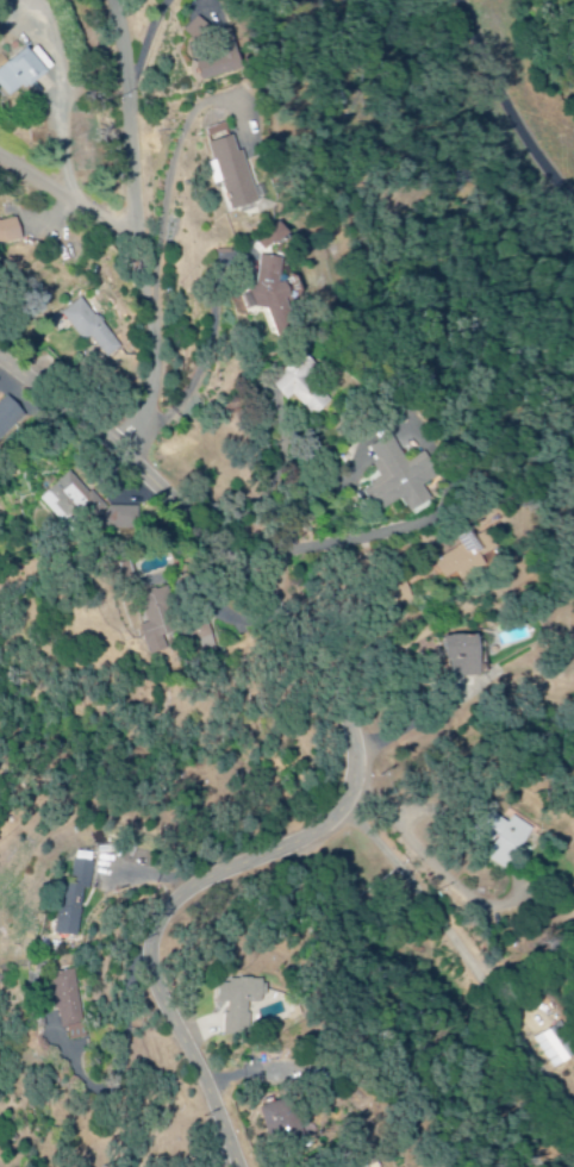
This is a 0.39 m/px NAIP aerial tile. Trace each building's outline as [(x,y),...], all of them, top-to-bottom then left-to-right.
[(192,33),(206,46),(220,31),(205,18),(192,33)] [(11,99),(24,87),(29,92),(49,74),(26,49),(0,73),(0,87),(11,99)] [(32,54),(49,73),(55,67),(38,49),(32,54)] [(203,63),(211,84),(250,69),(243,49),(203,63)] [(217,142),(237,138),(235,126),(215,130),(217,142)] [(252,151),(247,153),(242,138),(217,145),(222,163),(215,165),(221,187),(231,184),(239,212),(267,204),(252,151)] [(10,251),(19,233),(0,223),(0,246),(10,251)] [(277,313),(273,333),(289,336),(297,287),(283,284),(287,260),(265,257),(256,309),(277,313)] [(104,362),(122,349),(83,300),(65,313),(104,362)] [(299,397),(320,420),(338,404),(316,379),(324,372),(308,354),(275,384),(292,403),(299,397)] [(26,418),(8,398),(0,405),(0,441),(26,418)] [(411,502),(417,515),(439,504),(431,487),(447,479),(436,455),(415,465),(402,437),(375,450),(391,483),(372,491),(384,515),(411,502)] [(41,501),(64,525),(79,511),(92,525),(107,511),(71,473),(41,501)] [(139,508),(110,509),(111,531),(140,530),(139,508)] [(467,550),(440,565),(450,582),(461,576),(466,584),(495,567),(476,535),(463,542),(467,550)] [(142,627),(151,657),(168,652),(164,638),(182,633),(169,589),(142,597),(150,625),(142,627)] [(216,648),(210,624),(190,629),(195,653),(216,648)] [(483,678),(481,637),(449,639),(450,679),(483,678)] [(514,818),(508,826),(495,816),(483,832),(498,844),(487,858),(505,872),(534,832),(514,818)] [(85,890),(91,891),(94,864),(68,862),(61,937),(80,939),(85,890)] [(62,1044),(86,1041),(78,973),(54,976),(62,1044)] [(227,1035),(250,1035),(250,1005),(265,1005),(265,982),(219,982),(219,1005),(227,1005),(227,1035)] [(557,1072),(573,1061),(573,1059),(557,1030),(538,1040),(557,1072)] [(304,1135),(293,1100),(260,1110),(272,1146),(304,1135)]
